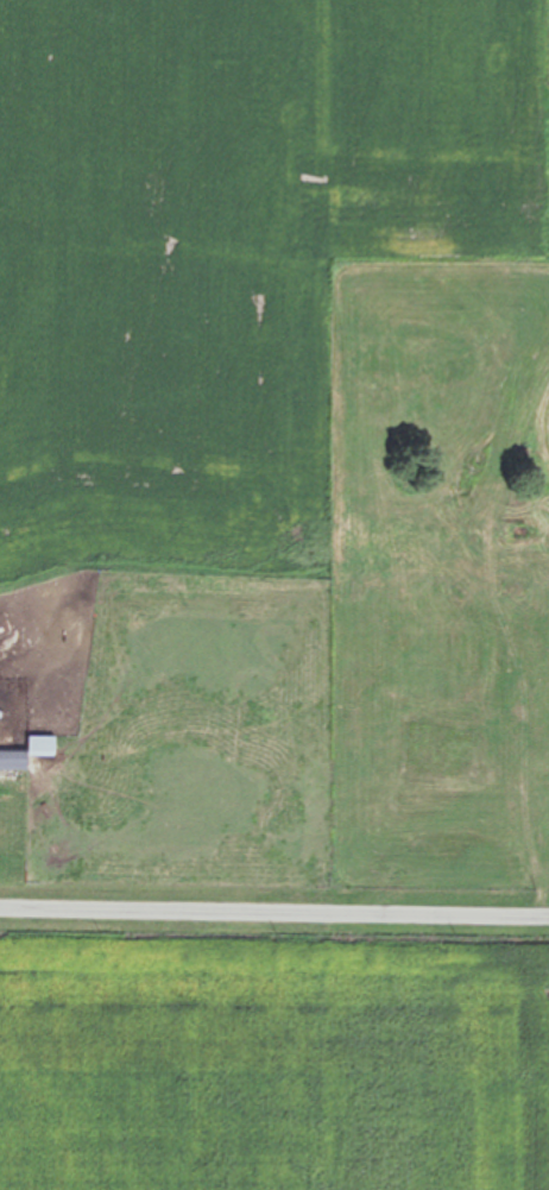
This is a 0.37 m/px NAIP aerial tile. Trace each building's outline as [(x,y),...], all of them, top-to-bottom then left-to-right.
[(52,756),(52,736),(26,736),(26,756),(52,756)] [(24,770),(24,750),(0,750),(0,770),(24,770)]
